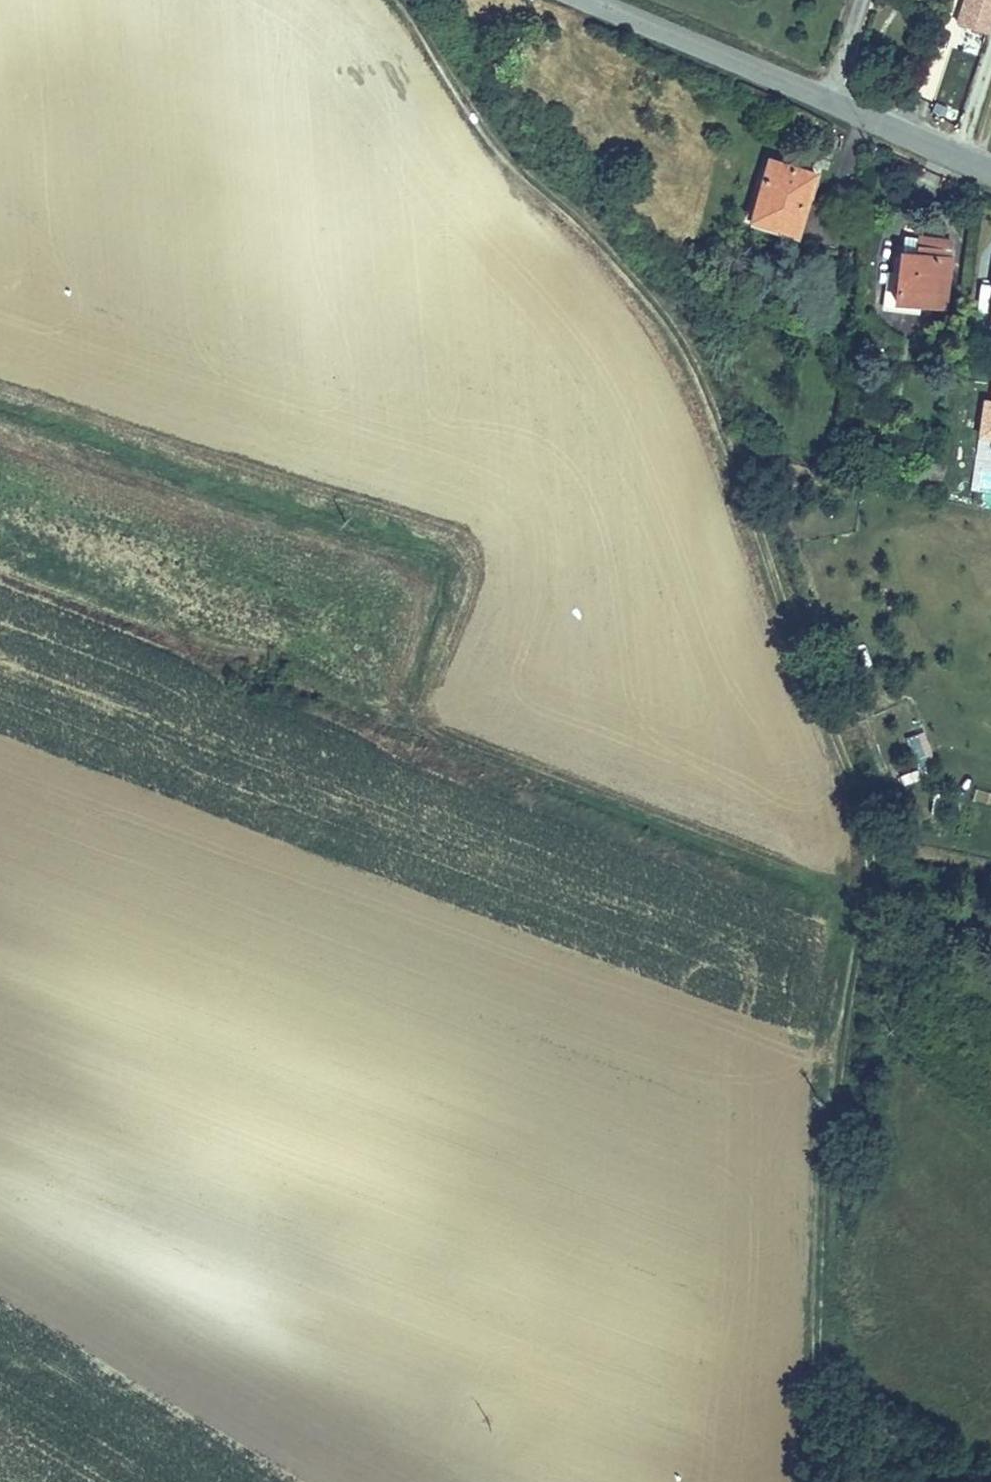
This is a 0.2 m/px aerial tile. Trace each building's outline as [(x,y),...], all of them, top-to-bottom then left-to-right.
[(953,19),(989,31),(990,26),(990,0),(959,0),(953,19)] [(792,231),(803,196),(807,197),(814,173),(769,159),(751,218),(792,231)] [(796,232),(807,197),(803,196),(792,231),(796,232)] [(943,305),(951,249),(917,244),(918,236),(918,235),(918,236),(904,234),(902,251),(901,251),(895,298),(895,299),(943,305)] [(951,249),(952,241),(918,236),(917,244),(951,249)] [(989,393),(980,392),(975,434),(990,436),(990,376),(989,393)]
